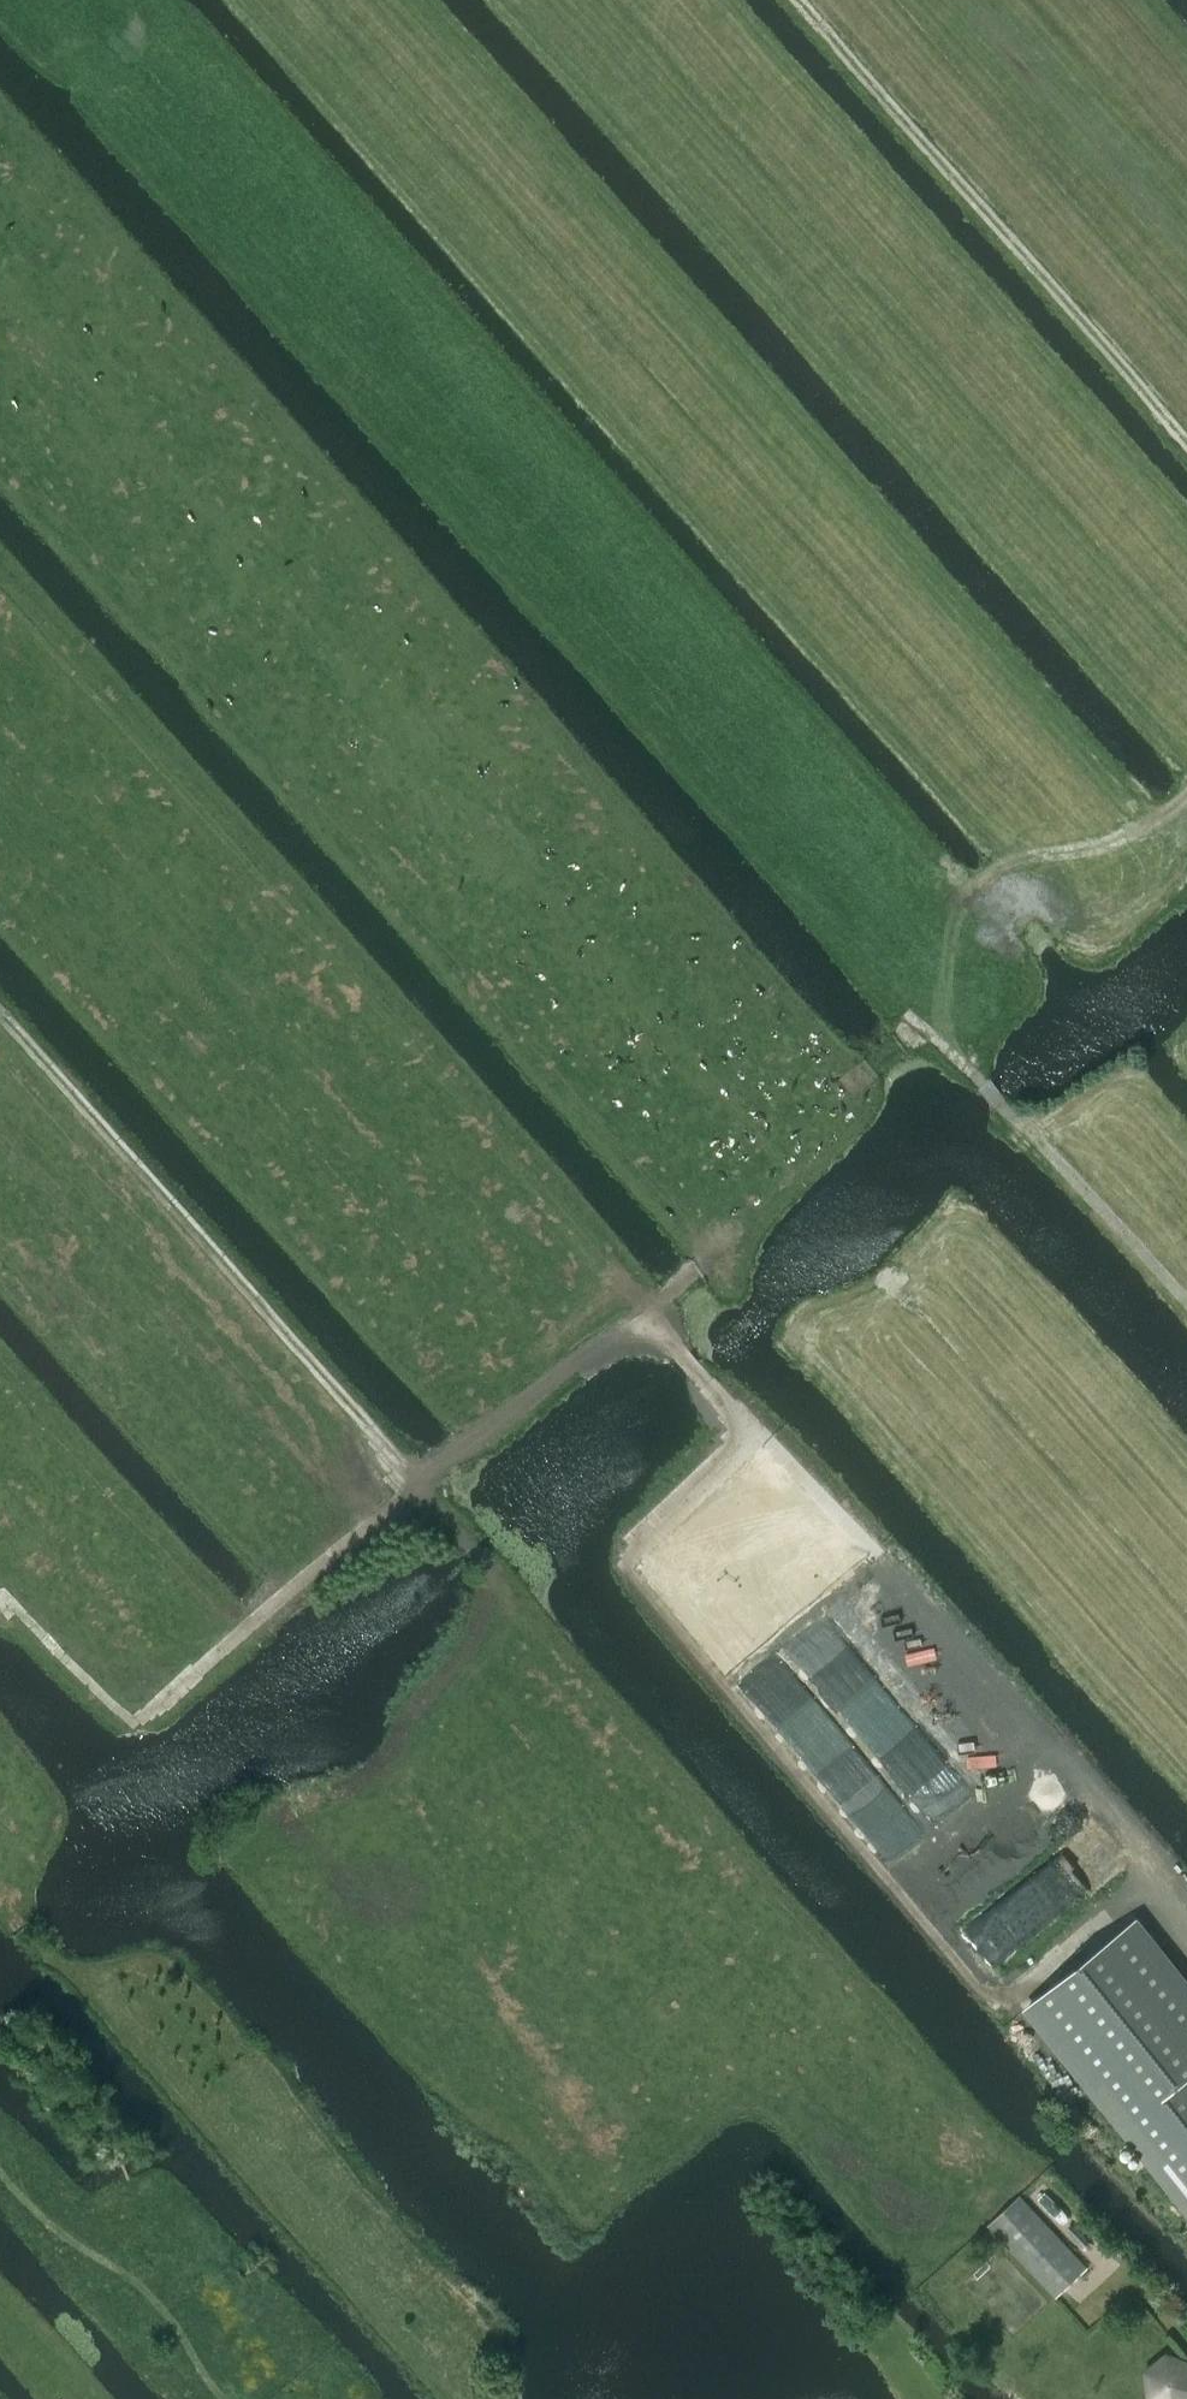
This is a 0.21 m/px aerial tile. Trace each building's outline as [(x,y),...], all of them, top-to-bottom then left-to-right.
[(1023,2008),(1186,2213),(1186,1977),(1139,1916),(1023,2008)] [(1088,2268),(1019,2195),(988,2225),(1056,2298),(1088,2268)] [(1147,2398),(1186,2398),(1186,2359),(1164,2352),(1144,2370),(1147,2398)]
